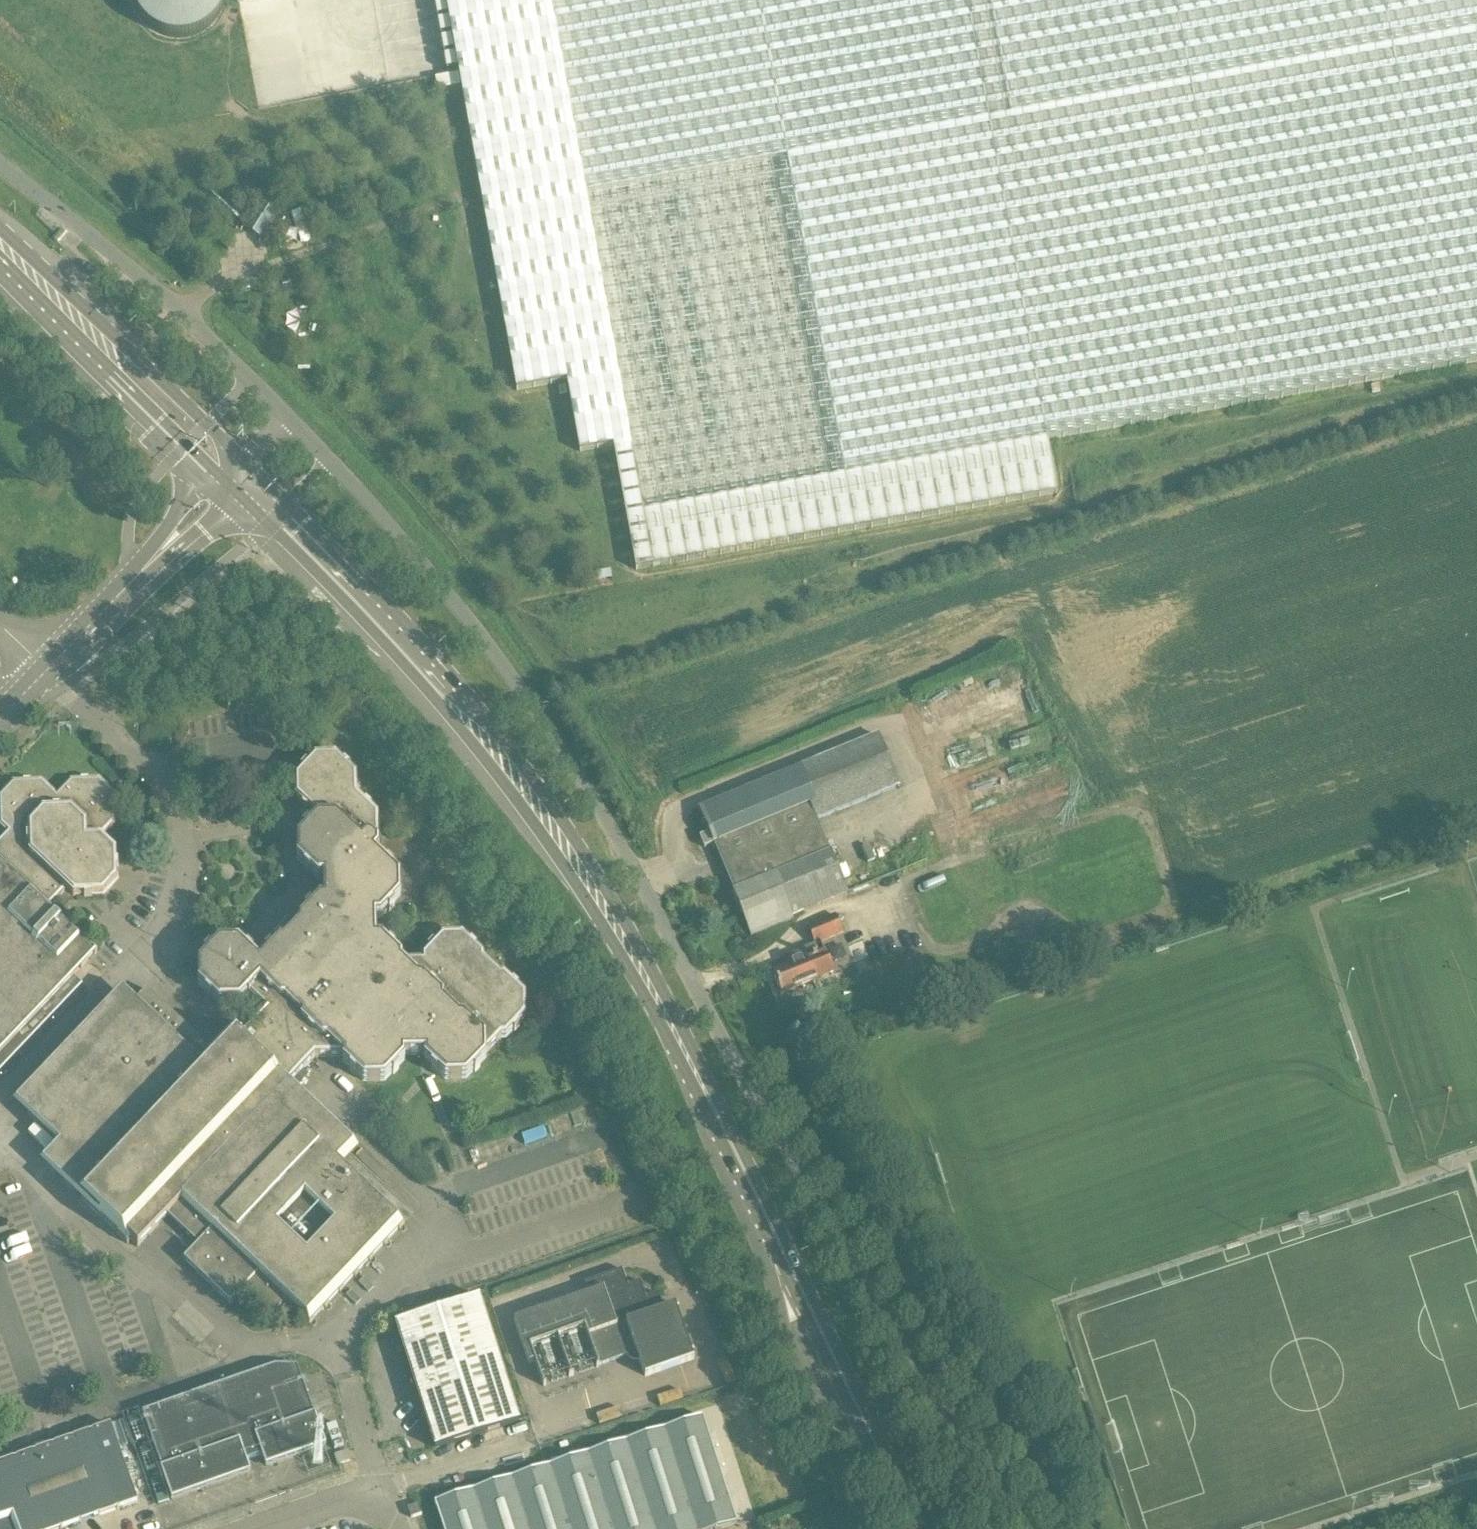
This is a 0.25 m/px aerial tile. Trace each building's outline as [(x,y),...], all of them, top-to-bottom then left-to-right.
[(212,27),(223,15),(229,0),(136,0),(136,4),(143,17),(153,28),(167,35),(182,38),(198,35),(212,27)] [(1476,362),(1476,0),(445,0),(499,299),(512,369),(563,360),(576,431),(626,422),(642,511),(693,501),(706,572),(1059,508),(1046,441),(1476,362)] [(261,202),(247,223),(266,235),(279,214),(261,202)] [(710,834),(714,844),(716,843),(736,891),(734,892),(752,937),(792,920),(791,917),(847,893),(830,852),(816,820),(899,786),(877,735),(699,809),(710,834)] [(276,1103),(293,1085),(291,1084),(316,1059),(343,1058),(343,1063),(351,1070),(350,1071),(355,1077),(357,1075),(364,1083),(385,1082),(393,1074),(394,1076),(399,1070),(398,1069),(406,1061),(406,1057),(425,1056),(425,1060),(433,1068),(431,1069),(437,1074),(438,1073),(446,1081),(467,1080),(474,1072),(476,1073),(481,1068),(480,1067),(487,1059),(487,1054),(502,1038),(507,1038),(514,1030),(515,1032),(521,1026),(519,1025),(527,1017),(526,996),(519,989),(520,987),(514,982),(513,983),(505,976),(501,976),(485,961),(485,956),(477,949),(478,948),(472,942),(471,943),(463,936),(442,937),(435,944),(434,943),(428,949),(429,950),(422,958),(422,962),(403,963),(403,958),(395,951),(396,950),(391,944),(389,946),(382,938),(377,938),(377,919),(381,919),(388,911),(390,913),(395,907),(394,906),(401,898),(401,877),(393,869),(394,868),(388,863),(387,864),(377,854),(380,851),(380,843),(377,840),(379,837),(379,816),(371,809),(372,808),(367,802),(365,804),(358,797),(357,776),(350,769),(351,768),(345,762),(344,764),(336,756),(315,757),(308,764),(307,763),(301,769),(302,770),(295,778),(296,799),(303,806),(302,808),(308,813),(309,812),(316,819),(310,826),(308,824),(303,830),(304,831),(297,839),(297,860),(305,868),(304,869),(310,874),(311,873),(319,880),(323,880),(323,899),(319,899),(312,907),(311,906),(305,912),(307,913),(300,920),(299,919),(293,919),(278,935),(278,941),(279,942),(272,949),(271,948),(266,953),(267,955),(260,962),(253,955),(254,954),(248,948),(247,950),(239,942),(218,943),(211,950),(210,949),(204,955),(206,956),(198,964),(199,985),(207,992),(205,993),(211,999),(212,998),(220,1005),(241,1005),(248,997),(264,1012),(241,1036),(231,1027),(210,1050),(147,991),(128,1011),(112,995),(21,1092),(37,1107),(28,1116),(61,1147),(62,1146),(100,1182),(82,1201),(128,1245),(131,1242),(139,1248),(168,1217),(197,1245),(183,1260),(231,1307),(246,1291),(273,1317),(286,1303),(310,1325),(405,1225),(276,1103)] [(78,974),(98,952),(51,907),(67,890),(74,897),(85,897),(85,898),(93,898),(93,896),(103,896),(112,887),(108,883),(117,874),(117,870),(119,870),(119,862),(117,862),(117,851),(102,838),(116,823),(116,812),(118,812),(117,805),(116,805),(115,794),(100,779),(89,780),(89,778),(81,778),(81,780),(71,780),(57,795),(42,781),(32,781),(32,779),(24,780),(24,781),(13,782),(0,795),(0,827),(7,833),(0,840),(0,1055),(78,974)] [(714,844),(710,834),(700,837),(705,848),(714,844)] [(820,943),(842,933),(835,916),(807,927),(814,945),(784,957),(788,967),(773,974),(781,994),(833,972),(820,943)] [(948,971),(946,976),(948,981),(959,978),(955,968),(948,971)] [(837,1023),(836,1031),(847,1033),(848,1025),(837,1023)] [(645,1377),(694,1360),(675,1305),(663,1309),(658,1294),(645,1298),(640,1282),(628,1286),(622,1270),(584,1283),(588,1294),(513,1320),(529,1364),(535,1362),(543,1387),(571,1377),(599,1367),(599,1366),(627,1356),(639,1362),(645,1377)] [(479,1298),(395,1324),(415,1386),(414,1386),(414,1398),(421,1408),(422,1408),(435,1449),(519,1422),(479,1298)] [(325,1446),(299,1373),(297,1367),(275,1366),(142,1414),(172,1500),(249,1473),(246,1462),(263,1456),(267,1466),(325,1446)] [(696,1528),(723,1528),(737,1524),(703,1418),(664,1430),(696,1528)] [(327,1427),(335,1450),(344,1447),(336,1424),(327,1427)] [(0,1464),(0,1528),(64,1528),(138,1503),(115,1437),(111,1426),(111,1425),(0,1464)] [(664,1430),(626,1442),(654,1528),(696,1528),(664,1430)] [(626,1442),(588,1454),(612,1528),(654,1528),(626,1442)] [(347,1452),(335,1456),(338,1466),(350,1462),(347,1452)] [(550,1466),(570,1528),(612,1528),(588,1454),(550,1466)] [(512,1479),(528,1528),(570,1528),(550,1466),(512,1479)] [(512,1479),(474,1491),(486,1528),(528,1528),(512,1479)] [(474,1491),(435,1503),(444,1528),(486,1528),(474,1491)] [(412,1519),(417,1517),(422,1515),(419,1505),(408,1508),(412,1519)]
